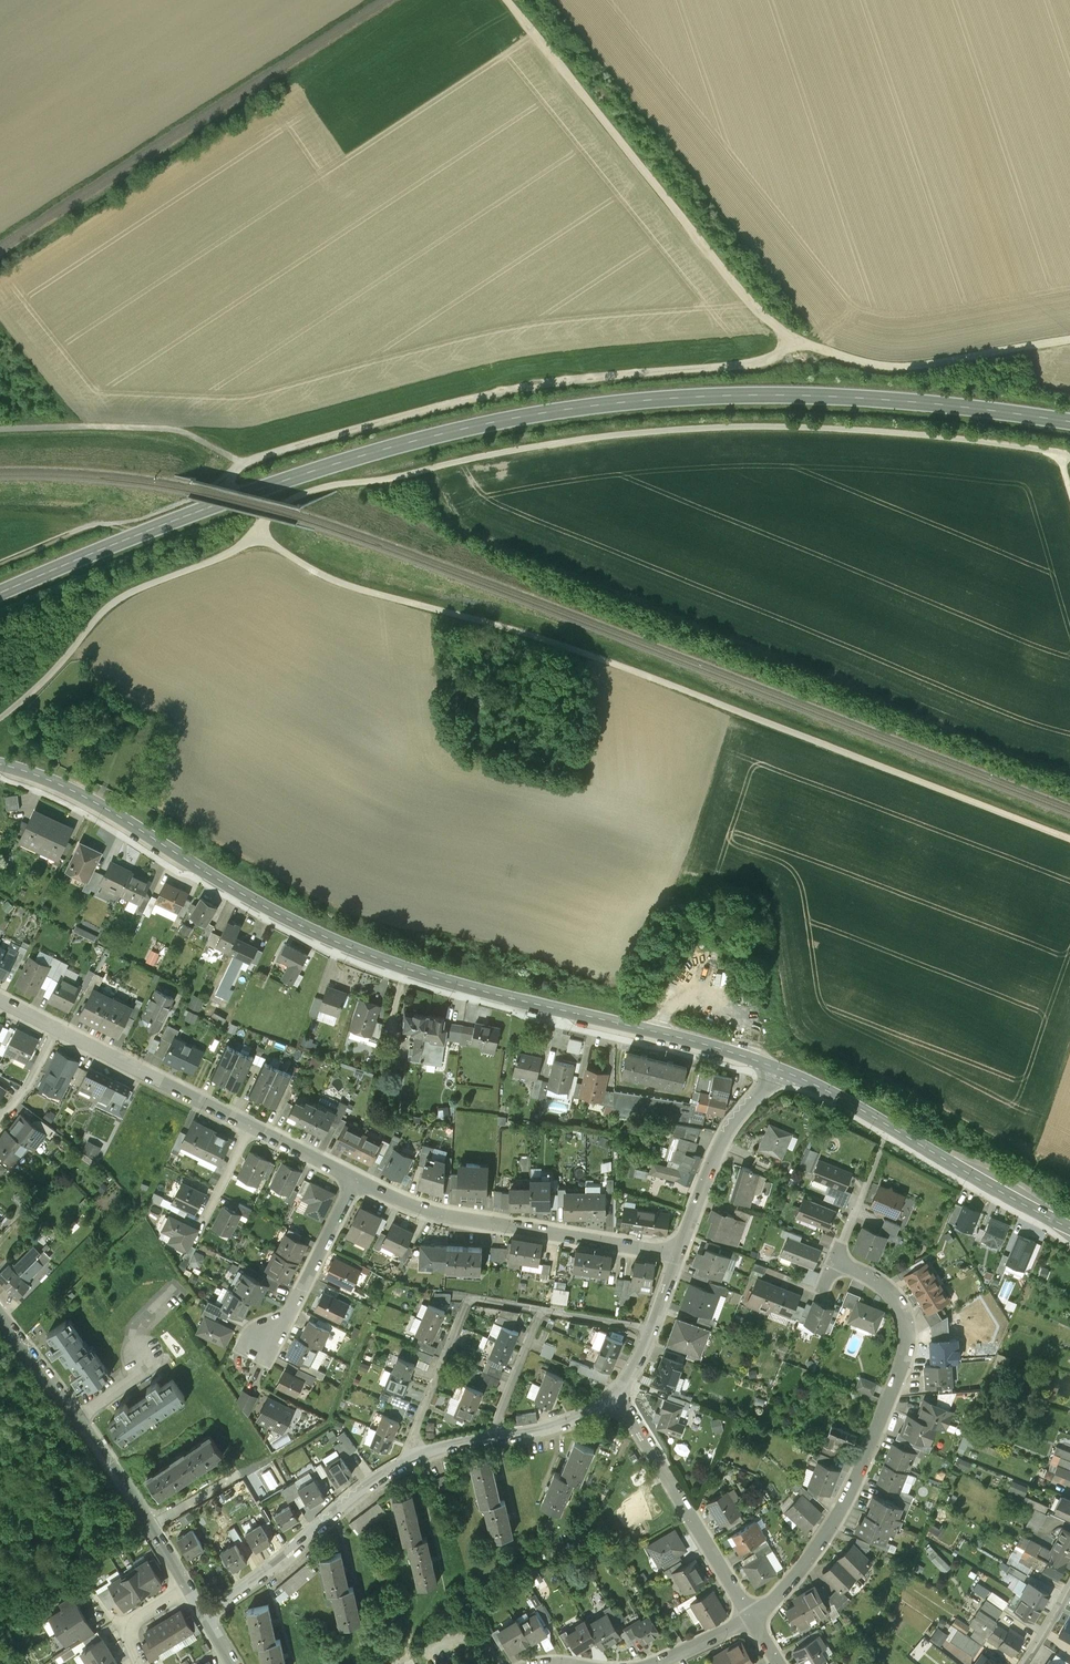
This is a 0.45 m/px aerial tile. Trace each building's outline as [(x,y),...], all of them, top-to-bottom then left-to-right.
[(5,796),(6,811),(21,810),(19,795),(5,796)] [(22,839),(40,848),(54,820),(35,811),(29,824),(22,839)] [(40,848),(60,857),(67,843),(73,829),(54,820),(40,848)] [(16,836),(22,839),(29,824),(23,821),(16,836)] [(67,843),(60,857),(65,860),(72,845),(67,843)] [(87,880),(89,881),(94,870),(102,853),(81,843),(67,871),(87,880)] [(122,893),(131,873),(111,863),(105,876),(101,883),(102,884),(122,893)] [(91,889),(99,873),(94,870),(89,881),(87,880),(82,890),(89,894),(91,889)] [(101,883),(105,876),(99,873),(91,889),(98,893),(102,884),(101,883)] [(121,895),(140,904),(150,882),(131,873),(122,893),(121,895)] [(152,911),(175,921),(177,917),(185,900),(188,894),(165,883),(158,899),(152,911)] [(137,911),(143,915),(151,899),(150,894),(147,890),(137,911)] [(152,911),(158,899),(152,897),(143,915),(149,917),(152,911)] [(190,916),(206,926),(218,908),(202,898),(197,905),(194,904),(191,910),(193,911),(190,916)] [(191,902),(185,900),(177,917),(182,920),(191,902)] [(218,946),(229,951),(236,939),(242,926),(235,923),(234,925),(228,922),(221,936),(217,945),(218,946)] [(181,933),(188,938),(193,931),(186,926),(181,933)] [(76,933),(95,939),(97,933),(77,927),(76,933)] [(203,937),(209,940),(212,932),(213,930),(208,927),(203,937)] [(216,949),(218,946),(217,945),(221,936),(212,932),(209,940),(206,945),(216,949)] [(250,962),(257,949),(236,939),(229,951),(229,952),(235,955),(215,995),(223,999),(227,990),(228,990),(243,959),(250,962)] [(285,944),(277,961),(280,963),(282,960),(290,964),(282,979),(292,984),(298,973),(307,956),(285,944)] [(17,957),(13,965),(18,968),(28,949),(22,946),(16,956),(17,957)] [(6,979),(13,965),(17,957),(16,956),(0,948),(0,976),(6,979)] [(263,952),(257,949),(250,962),(257,965),(263,952)] [(158,955),(152,952),(147,962),(153,965),(158,955)] [(54,956),(49,967),(50,967),(46,975),(52,978),(62,960),(54,956)] [(17,985),(36,994),(46,975),(50,967),(49,967),(31,957),(17,985)] [(61,977),(62,978),(69,964),(62,960),(52,978),(59,982),(61,977)] [(84,995),(90,998),(95,990),(97,991),(104,977),(95,972),(84,995)] [(298,973),(292,984),(298,987),(303,976),(298,973)] [(50,1001),(69,1011),(81,987),(62,978),(61,977),(59,982),(50,1001)] [(320,1010),(338,1016),(345,995),(327,989),(324,1000),(320,1010)] [(81,1018),(99,1027),(113,999),(97,991),(95,990),(90,998),(81,1018)] [(150,1028),(155,1031),(159,1030),(173,999),(156,991),(144,1017),(150,1020),(148,1025),(149,1025),(150,1028)] [(188,1006),(199,1010),(204,999),(193,994),(188,1006)] [(220,1004),(223,999),(215,995),(213,1000),(220,1004)] [(320,1010),(324,1000),(315,998),(308,1017),(317,1020),(320,1010)] [(99,1027),(118,1036),(132,1008),(113,999),(99,1027)] [(362,1001),(351,1030),(370,1036),(371,1037),(376,1022),(374,1021),(379,1006),(362,1001)] [(135,1006),(129,1018),(134,1020),(140,1008),(135,1006)] [(425,1037),(428,1017),(414,1015),(414,1016),(405,1015),(403,1033),(412,1034),(412,1035),(416,1036),(425,1037)] [(445,1019),(428,1017),(425,1037),(421,1063),(442,1065),(446,1040),(447,1029),(443,1029),(444,1024),(445,1019)] [(382,1023),(376,1022),(371,1037),(370,1036),(369,1041),(379,1044),(382,1023)] [(463,1026),(444,1024),(443,1029),(447,1029),(446,1040),(461,1042),(461,1039),(463,1026)] [(472,1042),(471,1045),(482,1047),(481,1051),(495,1054),(500,1030),(476,1024),(475,1029),(472,1042)] [(162,1038),(172,1043),(175,1038),(176,1038),(180,1031),(168,1025),(162,1038)] [(472,1042),(475,1029),(463,1026),(461,1039),(472,1042)] [(32,1053),(38,1041),(17,1030),(14,1034),(8,1046),(6,1052),(27,1062),(32,1053)] [(8,1046),(14,1034),(8,1031),(2,1043),(8,1046)] [(425,1037),(416,1036),(414,1050),(410,1050),(408,1062),(421,1064),(421,1063),(425,1037)] [(174,1065),(193,1074),(202,1056),(196,1053),(198,1049),(176,1038),(175,1038),(172,1043),(163,1061),(174,1066),(174,1065)] [(149,1051),(155,1053),(160,1042),(154,1039),(149,1051)] [(570,1039),(567,1052),(579,1055),(582,1042),(570,1039)] [(213,1078),(226,1084),(240,1052),(228,1046),(213,1078)] [(226,1084),(238,1090),(253,1058),(240,1052),(226,1084)] [(628,1052),(622,1075),(651,1082),(657,1060),(628,1052)] [(38,1056),(32,1053),(27,1062),(26,1065),(32,1068),(38,1056)] [(64,1079),(68,1081),(76,1066),(78,1062),(59,1053),(41,1089),(56,1097),(64,1079)] [(256,1054),(252,1062),(257,1065),(261,1057),(256,1054)] [(535,1080),(536,1080),(541,1059),(519,1054),(514,1075),(535,1080)] [(687,1068),(657,1060),(651,1082),(681,1090),(687,1068)] [(574,1067),(555,1062),(550,1084),(548,1090),(568,1094),(574,1067)] [(250,1096),(263,1102),(278,1069),(265,1063),(250,1096)] [(68,1081),(74,1084),(81,1069),(76,1066),(68,1081)] [(98,1101),(110,1078),(89,1068),(87,1072),(80,1087),(78,1091),(98,1102),(98,1101)] [(80,1087),(87,1072),(81,1069),(74,1084),(80,1087)] [(263,1102),(275,1107),(290,1075),(278,1069),(263,1102)] [(590,1102),(599,1104),(601,1104),(608,1074),(587,1069),(583,1084),(581,1096),(582,1097),(591,1099),(590,1102)] [(727,1099),(733,1080),(701,1070),(692,1099),(697,1102),(696,1106),(695,1109),(706,1112),(707,1108),(710,1095),(727,1099)] [(129,1092),(130,1088),(110,1078),(98,1101),(115,1109),(116,1110),(118,1110),(119,1109),(120,1108),(122,1106),(129,1092)] [(538,1099),(542,1082),(542,1081),(536,1080),(535,1080),(531,1097),(538,1099)] [(548,1090),(550,1084),(542,1082),(538,1099),(546,1100),(548,1090)] [(581,1100),(582,1097),(581,1096),(583,1084),(577,1083),(573,1098),(581,1100)] [(614,1108),(614,1092),(604,1090),(601,1104),(599,1104),(599,1105),(614,1108)] [(702,1128),(706,1112),(695,1109),(696,1106),(614,1091),(614,1092),(614,1108),(614,1114),(646,1118),(645,1121),(657,1122),(657,1120),(702,1128)] [(135,1094),(129,1092),(122,1106),(128,1109),(135,1094)] [(723,1113),(727,1099),(710,1095),(707,1108),(723,1113)] [(305,1129),(323,1138),(330,1125),(336,1113),(335,1112),(338,1107),(320,1099),(317,1106),(306,1127),(305,1129)] [(306,1127),(317,1106),(306,1101),(305,1105),(296,1101),(293,1106),(288,1117),(296,1121),(295,1124),(302,1127),(303,1125),(306,1127)] [(282,1114),(288,1117),(293,1106),(288,1103),(282,1114)] [(336,1113),(330,1125),(337,1129),(341,1120),(348,1107),(340,1103),(338,1107),(335,1112),(336,1113)] [(21,1116),(9,1132),(10,1132),(29,1147),(34,1151),(46,1135),(36,1128),(38,1126),(33,1122),(32,1124),(21,1116)] [(334,1134),(340,1137),(345,1127),(348,1122),(341,1120),(337,1129),(334,1134)] [(36,1128),(46,1135),(50,1139),(56,1132),(42,1121),(38,1126),(36,1128)] [(202,1155),(213,1132),(194,1122),(187,1135),(182,1145),(183,1146),(202,1155)] [(677,1124),(674,1134),(696,1142),(701,1128),(677,1124)] [(792,1134),(771,1124),(760,1148),(782,1157),(792,1134)] [(335,1147),(354,1156),(364,1137),(345,1127),(340,1137),(335,1147)] [(29,1147),(10,1132),(9,1132),(7,1130),(0,1140),(0,1156),(14,1166),(12,1165),(20,1154),(22,1156),(29,1147)] [(182,1145),(187,1135),(181,1132),(173,1148),(180,1152),(183,1146),(182,1145)] [(219,1163),(220,1164),(221,1160),(231,1140),(213,1132),(202,1155),(219,1163)] [(670,1147),(667,1159),(670,1160),(677,1162),(681,1163),(680,1167),(695,1172),(700,1157),(691,1154),(696,1142),(674,1134),(670,1147)] [(354,1156),(372,1166),(378,1153),(382,1146),(380,1145),(364,1137),(354,1156)] [(383,1140),(380,1145),(382,1146),(378,1153),(384,1156),(390,1144),(383,1140)] [(382,1160),(388,1163),(394,1149),(395,1150),(398,1143),(392,1140),(390,1144),(384,1156),(382,1160)] [(89,1141),(83,1152),(95,1161),(102,1148),(89,1141)] [(809,1170),(817,1150),(806,1146),(798,1165),(809,1170)] [(383,1171),(401,1180),(412,1158),(395,1150),(394,1149),(388,1163),(383,1171)] [(417,1165),(424,1167),(427,1158),(428,1155),(421,1153),(417,1165)] [(635,1175),(647,1179),(649,1171),(636,1168),(638,1155),(628,1153),(625,1173),(635,1175)] [(239,1177),(257,1186),(261,1177),(269,1162),(251,1154),(239,1177)] [(757,1156),(754,1163),(768,1169),(771,1162),(757,1156)] [(440,1194),(443,1193),(445,1174),(445,1163),(427,1158),(424,1167),(418,1187),(440,1194)] [(228,1163),(221,1160),(220,1164),(219,1163),(214,1173),(221,1176),(228,1163)] [(690,1185),(695,1172),(680,1167),(675,1165),(677,1162),(670,1160),(668,1167),(654,1163),(652,1173),(675,1179),(690,1185)] [(826,1193),(835,1197),(839,1188),(844,1190),(851,1173),(820,1160),(813,1177),(830,1184),(826,1193)] [(275,1166),(269,1162),(261,1177),(268,1180),(275,1166)] [(754,1163),(751,1170),(752,1170),(752,1172),(767,1176),(769,1170),(768,1169),(754,1163)] [(271,1187),(289,1196),(292,1189),(300,1173),(283,1164),(271,1187)] [(458,1200),(486,1201),(488,1166),(460,1165),(459,1175),(458,1189),(458,1200)] [(751,1170),(742,1167),(737,1183),(735,1182),(730,1200),(750,1206),(754,1193),(765,1192),(769,1194),(771,1181),(766,1180),(767,1176),(752,1172),(752,1170),(751,1170)] [(450,1188),(458,1189),(459,1175),(451,1175),(450,1188)] [(304,1197),(311,1184),(304,1180),(299,1192),(298,1194),(304,1197)] [(530,1183),(530,1209),(550,1209),(550,1194),(550,1180),(530,1180),(530,1183)] [(510,1209),(530,1209),(530,1183),(510,1183),(510,1193),(510,1209)] [(181,1208),(195,1215),(205,1194),(183,1184),(173,1203),(173,1204),(181,1208)] [(308,1215),(321,1221),(334,1195),(311,1184),(304,1197),(303,1200),(313,1205),(308,1215)] [(880,1210),(882,1215),(887,1213),(895,1216),(898,1209),(903,1207),(901,1202),(904,1195),(893,1191),(892,1186),(887,1188),(880,1185),(871,1206),(880,1210)] [(839,1188),(835,1197),(833,1203),(845,1208),(852,1193),(844,1190),(839,1188)] [(298,1194),(299,1192),(292,1189),(289,1196),(286,1202),(292,1205),(298,1194)] [(558,1205),(566,1205),(566,1195),(566,1189),(558,1189),(558,1194),(558,1205)] [(585,1217),(605,1217),(605,1194),(586,1194),(586,1195),(585,1216),(585,1217)] [(566,1216),(585,1216),(586,1195),(566,1195),(566,1205),(566,1216)] [(179,1213),(181,1208),(173,1204),(173,1203),(163,1198),(160,1204),(179,1213)] [(804,1199),(797,1215),(829,1228),(836,1211),(804,1199)] [(956,1225),(963,1206),(956,1203),(948,1222),(956,1225)] [(239,1204),(235,1213),(240,1215),(248,1219),(252,1211),(239,1204)] [(956,1225),(972,1231),(980,1211),(964,1205),(963,1206),(956,1225)] [(213,1229),(229,1236),(240,1215),(235,1213),(224,1207),(213,1229)] [(353,1224),(347,1236),(367,1246),(374,1232),(381,1218),(361,1208),(355,1219),(354,1218),(351,1224),(353,1224)] [(636,1229),(644,1230),(647,1210),(634,1208),(634,1210),(624,1208),(621,1226),(637,1228),(636,1229)] [(743,1221),(743,1222),(747,1223),(750,1213),(736,1209),(733,1216),(734,1216),(733,1217),(743,1221)] [(651,1230),(667,1233),(670,1216),(659,1214),(660,1212),(647,1210),(644,1230),(651,1231),(651,1230)] [(713,1210),(710,1220),(714,1221),(709,1234),(735,1243),(743,1222),(743,1221),(733,1217),(734,1216),(733,1216),(727,1213),(725,1219),(721,1218),(722,1214),(713,1210)] [(186,1252),(187,1252),(191,1246),(198,1231),(170,1217),(163,1231),(173,1236),(170,1243),(186,1252)] [(387,1221),(381,1218),(374,1232),(380,1235),(381,1233),(387,1221)] [(983,1239),(999,1246),(1008,1225),(991,1218),(986,1230),(983,1239)] [(885,1219),(881,1227),(897,1234),(900,1226),(885,1219)] [(386,1236),(382,1245),(383,1245),(401,1254),(402,1255),(406,1246),(413,1234),(392,1224),(386,1236)] [(881,1227),(879,1233),(887,1237),(887,1238),(899,1243),(902,1236),(897,1234),(881,1227)] [(856,1250),(878,1259),(887,1238),(887,1237),(879,1233),(866,1228),(862,1229),(860,1233),(862,1237),(860,1241),(857,1242),(855,1246),(856,1250)] [(983,1239),(986,1230),(980,1228),(975,1240),(981,1243),(983,1239)] [(289,1229),(286,1235),(299,1242),(302,1236),(289,1229)] [(821,1241),(830,1243),(832,1234),(823,1232),(821,1241)] [(386,1236),(381,1233),(380,1235),(374,1247),(380,1250),(383,1245),(382,1245),(386,1236)] [(277,1253),(297,1263),(306,1245),(299,1242),(286,1235),(277,1253)] [(1036,1242),(1019,1235),(1010,1257),(1007,1264),(1024,1271),(1036,1242)] [(782,1255),(813,1267),(820,1250),(789,1237),(782,1255)] [(524,1262),(527,1242),(512,1239),(511,1249),(509,1260),(524,1262)] [(709,1241),(707,1248),(718,1252),(721,1245),(709,1241)] [(524,1262),(540,1265),(543,1244),(527,1242),(524,1262)] [(196,1248),(191,1246),(187,1252),(186,1252),(183,1259),(189,1262),(196,1248)] [(413,1249),(406,1246),(402,1255),(401,1254),(399,1260),(406,1263),(409,1257),(413,1249)] [(421,1259),(422,1246),(414,1246),(413,1249),(409,1257),(411,1258),(421,1259)] [(446,1269),(447,1247),(422,1246),(421,1259),(421,1268),(446,1269)] [(0,1274),(0,1282),(7,1288),(28,1268),(40,1255),(32,1247),(12,1268),(9,1265),(0,1274)] [(446,1272),(481,1274),(482,1249),(447,1247),(446,1269),(446,1272)] [(509,1260),(511,1249),(491,1248),(490,1261),(499,1262),(500,1259),(509,1261),(509,1260)] [(698,1250),(696,1257),(725,1267),(729,1256),(718,1252),(707,1248),(705,1253),(698,1250)] [(590,1276),(594,1253),(576,1250),(573,1270),(583,1271),(582,1275),(590,1276)] [(204,1259),(203,1256),(195,1251),(188,1265),(195,1269),(196,1267),(199,1268),(204,1259)] [(280,1278),(288,1282),(297,1263),(277,1253),(268,1272),(280,1278)] [(609,1276),(612,1256),(594,1253),(590,1276),(598,1277),(599,1274),(609,1276)] [(32,1272),(34,1274),(46,1261),(40,1255),(28,1268),(32,1272)] [(1003,1275),(1005,1270),(1007,1264),(1010,1257),(1004,1255),(997,1272),(1003,1275)] [(725,1267),(696,1257),(694,1263),(700,1265),(698,1271),(710,1275),(721,1279),(725,1267)] [(901,1280),(906,1277),(905,1276),(926,1264),(923,1258),(897,1273),(901,1280)] [(185,1271),(189,1262),(183,1259),(181,1261),(180,1261),(177,1267),(185,1271)] [(360,1272),(336,1260),(327,1277),(351,1289),(360,1272)] [(642,1290),(650,1291),(656,1263),(646,1261),(646,1263),(635,1261),(631,1281),(631,1282),(632,1282),(643,1283),(642,1290)] [(753,1268),(765,1274),(768,1267),(755,1262),(753,1268)] [(358,1264),(355,1270),(367,1275),(369,1270),(358,1264)] [(906,1277),(913,1289),(934,1276),(926,1264),(905,1276),(906,1277)] [(1021,1277),(1024,1271),(1007,1264),(1005,1270),(1021,1277)] [(541,1279),(549,1280),(551,1266),(544,1265),(541,1279)] [(28,1268),(7,1288),(17,1298),(30,1286),(28,1284),(24,1280),(32,1272),(28,1268)] [(710,1275),(698,1271),(696,1277),(708,1281),(710,1275)] [(24,1280),(28,1284),(36,1276),(34,1274),(32,1272),(24,1280)] [(231,1291),(251,1300),(258,1304),(267,1286),(267,1285),(263,1283),(245,1274),(244,1274),(239,1272),(230,1290),(231,1291)] [(278,1283),(280,1278),(268,1272),(266,1277),(278,1283)] [(913,1289),(920,1301),(941,1289),(934,1276),(913,1289)] [(266,1277),(263,1283),(267,1285),(267,1286),(274,1289),(278,1283),(266,1277)] [(771,1309),(780,1288),(758,1278),(747,1304),(770,1313),(771,1309)] [(622,1295),(624,1280),(616,1279),(613,1294),(622,1295)] [(631,1282),(631,1281),(624,1280),(622,1295),(629,1297),(632,1282),(631,1282)] [(709,1281),(706,1290),(719,1294),(724,1296),(727,1288),(709,1281)] [(355,1292),(343,1285),(340,1292),(352,1298),(355,1292)] [(327,1286),(324,1292),(337,1298),(340,1292),(327,1286)] [(686,1295),(682,1307),(711,1317),(719,1294),(706,1290),(695,1286),(691,1297),(686,1295)] [(771,1309),(791,1316),(796,1304),(799,1295),(780,1288),(771,1309)] [(567,1304),(570,1291),(554,1289),(552,1301),(567,1304)] [(941,1289),(920,1301),(928,1313),(928,1314),(935,1309),(949,1301),(941,1289)] [(230,1312),(242,1318),(251,1300),(231,1291),(223,1308),(230,1312)] [(842,1305),(854,1310),(858,1302),(860,1297),(848,1291),(842,1305)] [(324,1292),(315,1309),(340,1322),(349,1304),(337,1298),(324,1292)] [(435,1292),(435,1300),(450,1301),(451,1294),(435,1292)] [(1013,1312),(1016,1303),(1007,1300),(1004,1308),(1013,1312)] [(227,1319),(230,1312),(223,1308),(209,1301),(205,1308),(217,1314),(227,1319)] [(813,1306),(806,1325),(824,1332),(830,1317),(833,1310),(833,1309),(815,1302),(813,1306)] [(854,1310),(850,1322),(875,1332),(883,1312),(858,1302),(854,1310)] [(799,1322),(806,1325),(813,1306),(807,1303),(805,1308),(800,1320),(799,1322)] [(423,1319),(438,1326),(445,1311),(429,1304),(423,1319)] [(796,1304),(791,1316),(800,1320),(805,1308),(796,1304)] [(835,1304),(833,1309),(833,1310),(830,1317),(836,1319),(841,1307),(835,1304)] [(205,1316),(214,1321),(217,1314),(205,1308),(201,1315),(205,1317),(205,1316)] [(927,1321),(939,1314),(935,1309),(928,1314),(928,1313),(924,1315),(927,1321)] [(503,1326),(512,1330),(515,1321),(499,1314),(495,1323),(503,1326)] [(927,1321),(931,1327),(942,1320),(939,1314),(927,1321)] [(207,1338),(224,1347),(233,1330),(214,1321),(205,1316),(205,1317),(198,1331),(208,1336),(207,1338)] [(932,1342),(950,1341),(948,1317),(942,1320),(931,1327),(932,1342)] [(417,1334),(432,1340),(438,1326),(423,1319),(417,1334)] [(547,1326),(552,1329),(556,1322),(550,1319),(547,1326)] [(678,1319),(669,1344),(689,1352),(700,1356),(700,1355),(709,1332),(702,1330),(703,1329),(695,1326),(678,1319)] [(66,1320),(48,1332),(53,1340),(48,1344),(54,1354),(60,1350),(68,1362),(71,1360),(78,1371),(72,1375),(79,1385),(85,1381),(90,1389),(108,1377),(104,1371),(106,1369),(95,1352),(92,1354),(88,1347),(85,1349),(82,1344),(84,1342),(73,1325),(70,1327),(66,1320)] [(702,1330),(709,1332),(711,1325),(698,1320),(695,1326),(703,1329),(702,1330)] [(329,1331),(309,1321),(300,1339),(318,1348),(321,1349),(329,1331)] [(497,1341),(513,1348),(519,1333),(512,1330),(503,1326),(497,1341)] [(602,1347),(607,1336),(608,1333),(599,1330),(594,1343),(602,1347)] [(601,1351),(617,1357),(623,1342),(607,1336),(602,1347),(601,1351)] [(318,1348),(300,1339),(296,1337),(287,1355),(302,1363),(309,1366),(310,1366),(318,1348)] [(483,1353),(507,1362),(513,1348),(497,1341),(489,1338),(483,1353)] [(416,1349),(432,1356),(436,1348),(420,1341),(416,1349)] [(931,1342),(933,1366),(951,1365),(958,1364),(956,1341),(950,1341),(932,1342),(931,1342)] [(545,1343),(541,1355),(551,1360),(556,1348),(545,1343)] [(413,1357),(429,1364),(432,1356),(416,1349),(413,1357)] [(595,1366),(610,1372),(617,1357),(601,1351),(595,1366)] [(666,1351),(664,1357),(676,1361),(679,1355),(666,1351)] [(700,1356),(689,1352),(686,1358),(700,1363),(703,1356),(700,1355),(700,1356)] [(393,1372),(409,1378),(415,1363),(399,1357),(393,1372)] [(664,1357),(655,1382),(674,1389),(683,1364),(676,1361),(664,1357)] [(487,1374),(500,1380),(503,1372),(501,1371),(504,1365),(493,1360),(487,1374)] [(610,1372),(595,1366),(593,1369),(573,1361),(570,1368),(606,1383),(610,1372)] [(321,1371),(310,1366),(309,1366),(302,1363),(299,1368),(316,1377),(318,1377),(321,1371)] [(925,1367),(927,1389),(939,1388),(952,1387),(951,1365),(933,1366),(925,1367)] [(312,1385),(316,1377),(299,1368),(295,1376),(305,1381),(312,1385)] [(305,1381),(295,1376),(285,1371),(277,1387),(297,1396),(305,1381)] [(541,1386),(557,1392),(563,1378),(547,1371),(541,1386)] [(387,1387),(403,1393),(409,1378),(393,1372),(387,1387)] [(487,1374),(484,1382),(497,1387),(500,1380),(487,1374)] [(643,1376),(640,1383),(649,1386),(652,1381),(643,1376)] [(861,1378),(855,1390),(873,1397),(878,1385),(861,1378)] [(120,1417),(109,1424),(121,1442),(128,1437),(128,1438),(147,1425),(147,1424),(159,1416),(160,1417),(179,1404),(178,1403),(185,1399),(173,1381),(161,1389),(157,1383),(147,1389),(151,1396),(129,1410),(125,1404),(115,1411),(120,1417)] [(527,1396),(532,1397),(535,1385),(530,1384),(527,1396)] [(461,1401),(477,1407),(483,1392),(467,1386),(461,1401)] [(535,1401),(551,1407),(557,1392),(541,1386),(535,1401)] [(255,1401),(258,1396),(243,1389),(237,1401),(243,1409),(249,1398),(255,1401)] [(670,1394),(668,1401),(680,1405),(687,1408),(689,1401),(670,1394)] [(937,1404),(936,1406),(949,1412),(957,1394),(953,1394),(940,1395),(938,1395),(937,1404)] [(393,1404),(406,1409),(409,1402),(391,1395),(388,1402),(393,1404)] [(255,1401),(249,1398),(243,1409),(248,1416),(255,1401)] [(268,1398),(257,1420),(283,1432),(294,1411),(268,1398)] [(664,1411),(658,1427),(681,1436),(685,1425),(676,1422),(679,1415),(678,1415),(678,1414),(677,1414),(680,1405),(668,1401),(664,1399),(660,1410),(664,1411)] [(458,1417),(471,1422),(477,1407),(461,1401),(455,1415),(458,1417)] [(924,1403),(917,1421),(936,1428),(945,1431),(952,1413),(949,1412),(936,1406),(928,1403),(924,1403)] [(388,1417),(399,1421),(401,1416),(403,1416),(406,1409),(393,1404),(388,1417)] [(455,1424),(458,1417),(455,1415),(447,1412),(444,1419),(455,1424)] [(516,1417),(518,1426),(538,1422),(536,1413),(516,1417)] [(378,1430),(393,1436),(399,1422),(399,1421),(388,1417),(383,1415),(378,1430)] [(901,1434),(901,1435),(911,1439),(930,1447),(935,1435),(934,1434),(936,1428),(917,1421),(908,1417),(901,1434)] [(832,1426),(823,1447),(835,1453),(841,1441),(852,1446),(857,1436),(832,1426)] [(372,1445),(387,1451),(393,1436),(378,1430),(372,1445)] [(342,1441),(350,1453),(357,1448),(345,1432),(338,1436),(342,1441)] [(901,1435),(901,1434),(899,1433),(896,1440),(905,1444),(908,1445),(911,1439),(901,1435)] [(147,1479),(160,1498),(223,1455),(211,1436),(147,1479)] [(964,1437),(958,1453),(963,1455),(970,1439),(964,1437)] [(341,1456),(343,1458),(350,1453),(342,1441),(334,1445),(341,1456)] [(593,1450),(575,1443),(570,1457),(569,1456),(566,1462),(567,1462),(561,1476),(574,1481),(579,1484),(583,1476),(591,1459),(590,1458),(593,1450)] [(905,1444),(903,1450),(914,1455),(914,1456),(917,1457),(920,1450),(908,1445),(905,1444)] [(833,1458),(835,1453),(823,1447),(821,1446),(818,1453),(833,1458)] [(893,1446),(886,1465),(907,1473),(909,1467),(910,1467),(912,1463),(911,1463),(914,1456),(914,1455),(903,1450),(893,1446)] [(1069,1462),(1069,1453),(1057,1448),(1054,1455),(1061,1458),(1069,1462)] [(327,1465),(338,1483),(353,1473),(343,1458),(341,1456),(327,1465)] [(494,1477),(490,1458),(470,1462),(473,1471),(479,1498),(481,1507),(486,1506),(500,1503),(496,1483),(497,1483),(495,1477),(494,1477)] [(1055,1473),(1062,1476),(1064,1470),(1069,1472),(1069,1470),(1069,1462),(1061,1458),(1055,1473)] [(273,1462),(261,1469),(266,1477),(277,1470),(273,1462)] [(819,1491),(829,1495),(839,1470),(819,1462),(810,1484),(821,1488),(819,1491)] [(316,1466),(322,1477),(328,1474),(322,1463),(316,1466)] [(886,1465),(878,1483),(890,1488),(899,1492),(900,1490),(907,1473),(886,1465)] [(574,1481),(561,1476),(555,1473),(550,1487),(549,1486),(547,1492),(541,1506),(560,1513),(563,1506),(564,1506),(571,1489),(574,1481)] [(949,1473),(942,1488),(951,1492),(957,1476),(949,1473)] [(1062,1476),(1055,1473),(1052,1480),(1069,1487),(1069,1485),(1069,1479),(1062,1476)] [(447,1475),(434,1481),(439,1493),(452,1487),(447,1475)] [(310,1501),(312,1504),(325,1496),(314,1477),(306,1481),(307,1483),(300,1487),(299,1487),(302,1493),(308,1502),(310,1501)] [(1012,1480),(1008,1488),(1024,1495),(1027,1487),(1012,1480)] [(295,1497),(302,1493),(299,1487),(300,1487),(296,1481),(288,1486),(295,1497)] [(282,1490),(288,1501),(295,1497),(288,1486),(282,1490)] [(802,1495),(808,1501),(813,1496),(802,1486),(798,1491),(802,1495)] [(899,1492),(890,1488),(887,1494),(895,1497),(901,1500),(904,1492),(900,1490),(899,1492)] [(708,1503),(721,1525),(724,1523),(740,1514),(727,1492),(708,1503)] [(416,1513),(412,1493),(395,1497),(406,1542),(410,1541),(422,1539),(418,1519),(419,1518),(417,1512),(416,1513)] [(806,1531),(822,1514),(808,1501),(802,1495),(786,1511),(788,1514),(784,1517),(793,1528),(798,1523),(806,1531)] [(872,1506),(868,1515),(897,1527),(898,1527),(902,1520),(897,1518),(901,1508),(902,1507),(893,1503),(873,1496),(869,1505),(872,1506)] [(895,1497),(893,1503),(902,1507),(901,1508),(907,1511),(910,1504),(901,1500),(895,1497)] [(1057,1511),(1069,1517),(1069,1500),(1063,1497),(1057,1511)] [(1035,1509),(1044,1513),(1047,1506),(1028,1498),(1025,1504),(1035,1509)] [(349,1524),(357,1534),(386,1513),(378,1502),(349,1524)] [(505,1502),(500,1503),(486,1506),(488,1514),(487,1514),(492,1533),(494,1541),(513,1537),(510,1522),(509,1516),(508,1516),(505,1502)] [(276,1512),(284,1526),(299,1518),(291,1504),(276,1512)] [(1027,1527),(1037,1532),(1040,1527),(1042,1527),(1048,1514),(1044,1513),(1035,1509),(1027,1527)] [(178,1518),(183,1526),(194,1520),(190,1512),(178,1518)] [(744,1520),(740,1514),(724,1523),(728,1529),(744,1520)] [(860,1522),(856,1532),(875,1539),(885,1543),(885,1542),(889,1533),(893,1534),(897,1527),(868,1515),(867,1514),(863,1523),(860,1522)] [(751,1546),(752,1547),(766,1538),(761,1529),(760,1530),(755,1522),(732,1535),(737,1543),(734,1545),(739,1553),(751,1546)] [(247,1532),(257,1549),(272,1541),(262,1523),(247,1532)] [(236,1541),(237,1543),(243,1539),(235,1526),(229,1530),(236,1542),(236,1541)] [(1037,1555),(1063,1569),(1069,1556),(1069,1533),(1063,1529),(1051,1551),(1042,1546),(1037,1555)] [(179,1539),(189,1556),(204,1548),(193,1530),(179,1539)] [(655,1555),(661,1565),(662,1564),(679,1554),(681,1553),(675,1542),(680,1539),(675,1531),(648,1547),(653,1556),(655,1555)] [(427,1537),(422,1539),(410,1541),(421,1587),(438,1583),(433,1563),(434,1563),(433,1557),(432,1557),(427,1537)] [(752,1547),(755,1553),(769,1544),(766,1538),(752,1547)] [(856,1539),(854,1546),(863,1555),(868,1551),(870,1544),(856,1539)] [(885,1543),(875,1539),(873,1546),(888,1552),(891,1545),(885,1542),(885,1543)] [(1025,1549),(1037,1555),(1042,1546),(1030,1540),(1025,1549)] [(232,1565),(234,1569),(248,1561),(237,1543),(236,1541),(236,1542),(229,1545),(230,1547),(222,1551),(230,1566),(232,1565)] [(759,1558),(764,1555),(773,1550),(769,1544),(755,1553),(759,1558)] [(853,1545),(838,1559),(856,1577),(871,1563),(863,1555),(854,1546),(853,1545)] [(929,1546),(923,1553),(945,1572),(951,1566),(929,1546)] [(1033,1564),(1034,1562),(1037,1555),(1025,1549),(1021,1547),(1014,1560),(1024,1565),(1026,1561),(1033,1564)] [(344,1567),(341,1552),(323,1556),(324,1564),(324,1565),(328,1583),(329,1583),(331,1591),(334,1591),(349,1587),(346,1573),(345,1566),(344,1567)] [(679,1554),(662,1564),(665,1570),(681,1561),(683,1560),(679,1554)] [(756,1586),(776,1574),(764,1555),(759,1558),(745,1567),(756,1586)] [(1036,1568),(1058,1580),(1063,1569),(1037,1555),(1034,1562),(1038,1564),(1036,1568)] [(155,1558),(149,1562),(156,1573),(162,1570),(155,1558)] [(838,1559),(824,1574),(838,1588),(841,1591),(842,1591),(856,1577),(838,1559)] [(148,1560),(136,1568),(138,1570),(149,1588),(151,1591),(163,1584),(156,1573),(149,1562),(148,1560)] [(674,1574),(685,1592),(706,1579),(695,1560),(684,1567),(673,1573),(674,1574)] [(673,1573),(684,1567),(681,1561),(665,1570),(664,1571),(667,1578),(674,1574),(673,1573)] [(309,1562),(275,1589),(279,1594),(285,1589),(290,1595),(318,1572),(309,1562)] [(124,1579),(135,1597),(149,1588),(138,1570),(124,1579)] [(124,1607),(137,1600),(135,1597),(124,1579),(122,1576),(110,1583),(111,1585),(121,1600),(124,1607)] [(1021,1595),(1041,1606),(1042,1607),(1050,1593),(1040,1588),(1040,1589),(1028,1582),(1021,1595)] [(121,1600),(111,1585),(99,1592),(110,1607),(121,1600)] [(353,1586),(349,1587),(334,1591),(336,1598),(335,1599),(339,1617),(340,1617),(342,1625),(361,1621),(358,1607),(358,1606),(357,1600),(356,1601),(353,1586)] [(797,1603),(787,1609),(793,1620),(796,1618),(801,1628),(829,1612),(826,1608),(824,1604),(825,1604),(817,1590),(815,1587),(794,1598),(797,1603)] [(823,1587),(817,1590),(825,1604),(824,1604),(826,1608),(833,1604),(829,1597),(823,1587)] [(841,1591),(838,1588),(829,1597),(833,1604),(837,1609),(848,1598),(842,1591),(841,1591)] [(705,1626),(726,1613),(713,1591),(699,1599),(691,1604),(693,1605),(705,1626)] [(63,1606),(76,1599),(72,1593),(60,1600),(63,1606)] [(1017,1593),(1008,1607),(1033,1621),(1038,1614),(1036,1614),(1041,1606),(1021,1595),(1017,1593)] [(535,1594),(530,1597),(535,1607),(541,1604),(535,1594)] [(691,1604),(699,1599),(695,1594),(677,1605),(681,1612),(693,1605),(691,1604)] [(991,1602),(1003,1610),(1007,1604),(995,1596),(991,1602)] [(59,1627),(84,1612),(76,1599),(63,1606),(51,1613),(59,1627)] [(982,1606),(998,1617),(1003,1610),(991,1602),(986,1599),(982,1606)] [(271,1619),(268,1604),(250,1608),(252,1616),(251,1616),(255,1635),(256,1635),(257,1643),(262,1642),(276,1640),(273,1625),(272,1619),(271,1619)] [(552,1621),(542,1604),(536,1607),(546,1625),(552,1621)] [(604,1609),(606,1613),(613,1625),(619,1621),(610,1605),(604,1609)] [(181,1610),(169,1617),(181,1638),(193,1631),(193,1630),(186,1618),(181,1610)] [(994,1631),(998,1625),(997,1621),(980,1610),(974,1618),(990,1628),(994,1631)] [(92,1625),(84,1612),(59,1627),(67,1640),(79,1632),(92,1625)] [(602,1648),(620,1637),(613,1625),(606,1613),(588,1624),(597,1639),(602,1648)] [(191,1614),(186,1618),(193,1630),(193,1631),(196,1635),(202,1632),(191,1614)] [(536,1614),(520,1624),(530,1640),(532,1642),(547,1633),(536,1614)] [(638,1636),(643,1643),(660,1633),(650,1616),(641,1621),(640,1619),(632,1624),(638,1636)] [(169,1617),(157,1624),(170,1645),(181,1638),(169,1617)] [(990,1628),(974,1618),(971,1623),(975,1626),(974,1627),(976,1629),(976,1630),(981,1633),(983,1630),(987,1633),(990,1628)] [(953,1625),(964,1633),(968,1627),(957,1619),(953,1625)] [(530,1640),(520,1624),(518,1620),(501,1630),(500,1631),(506,1640),(512,1651),(530,1640)] [(597,1639),(588,1624),(585,1620),(576,1625),(578,1628),(569,1633),(568,1634),(573,1643),(578,1650),(597,1639)] [(672,1623),(666,1626),(673,1638),(678,1634),(672,1623)] [(157,1624),(146,1632),(150,1639),(158,1652),(170,1645),(157,1624)] [(638,1636),(632,1624),(624,1629),(631,1640),(638,1636)] [(95,1631),(92,1625),(79,1632),(83,1638),(95,1631)] [(994,1631),(1019,1647),(1020,1647),(1026,1637),(1010,1627),(1008,1632),(998,1625),(994,1631)] [(1065,1626),(1060,1636),(1069,1642),(1069,1629),(1065,1626)] [(500,1631),(501,1630),(500,1627),(492,1632),(499,1644),(506,1640),(500,1631)] [(997,1647),(1013,1657),(1019,1647),(994,1631),(990,1628),(987,1633),(985,1636),(999,1645),(997,1647)] [(98,1629),(95,1631),(83,1638),(88,1645),(103,1636),(98,1629)] [(567,1646),(573,1643),(568,1634),(569,1633),(566,1629),(560,1633),(567,1646)] [(971,1638),(982,1646),(986,1640),(975,1632),(971,1638)] [(797,1642),(800,1647),(813,1640),(809,1634),(797,1642)] [(111,1649),(103,1636),(88,1645),(82,1648),(91,1662),(111,1649)] [(802,1663),(815,1663),(825,1658),(825,1657),(833,1652),(828,1645),(826,1646),(819,1636),(813,1640),(800,1647),(794,1651),(802,1663)] [(963,1649),(974,1657),(982,1646),(971,1638),(963,1649)] [(158,1652),(150,1639),(143,1644),(150,1660),(160,1654),(158,1652)] [(276,1640),(262,1642),(264,1650),(263,1651),(266,1663),(285,1663),(284,1659),(285,1659),(284,1653),(283,1653),(280,1639),(276,1640)] [(716,1663),(754,1663),(755,1663),(741,1641),(712,1658),(716,1663)] [(111,1649),(91,1662),(92,1663),(118,1663),(119,1663),(120,1663),(111,1649)]
